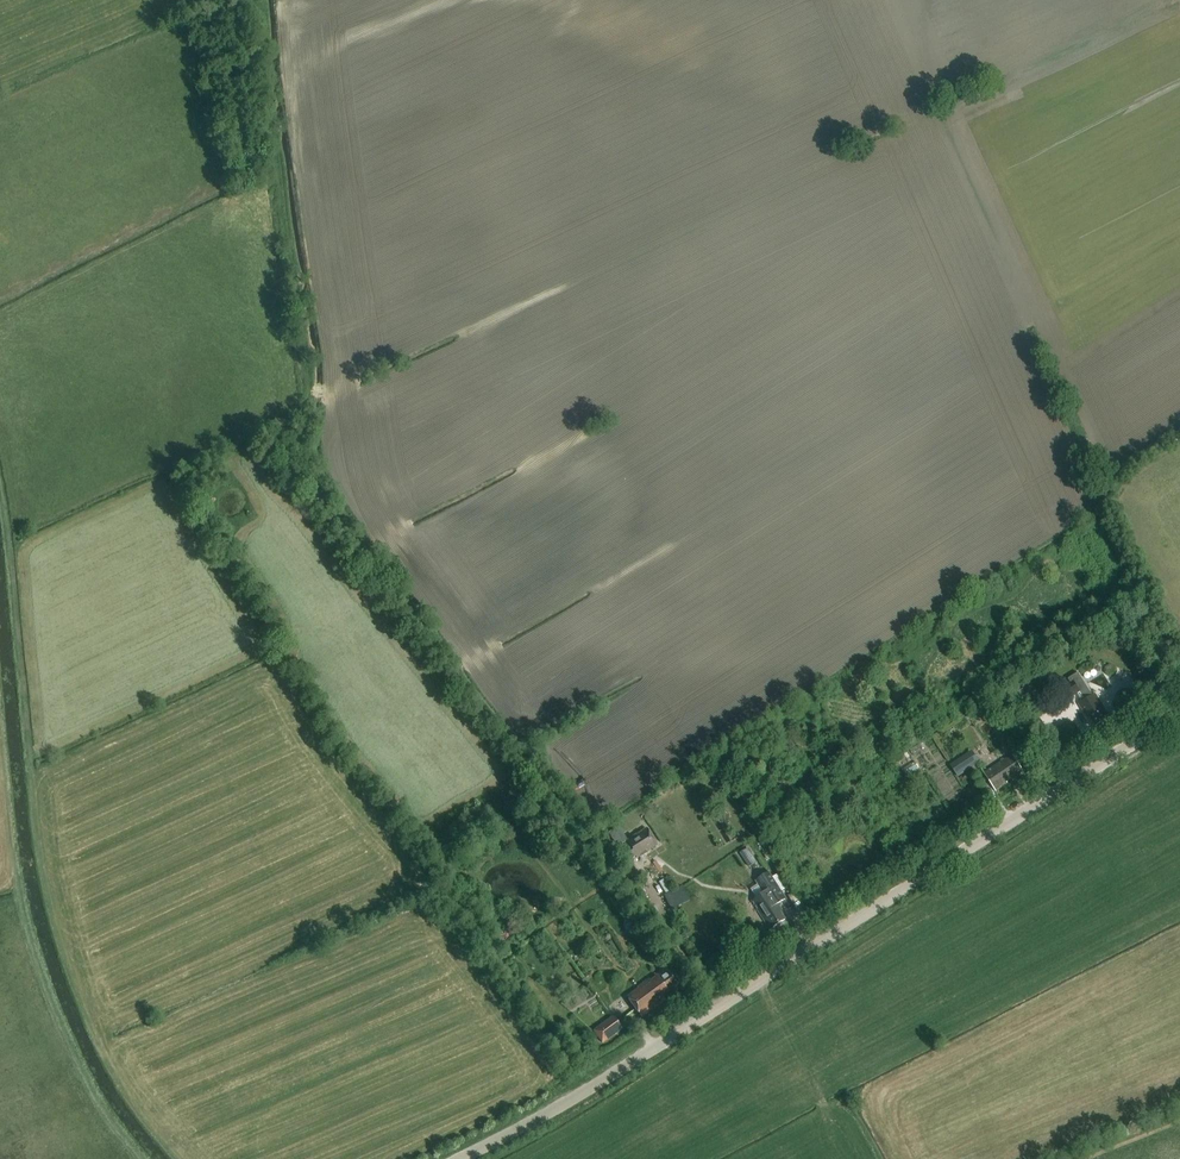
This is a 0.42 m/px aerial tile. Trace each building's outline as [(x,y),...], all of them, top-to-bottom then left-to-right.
[(1110,717),(1095,694),(1092,696),(1078,673),(1068,680),(1070,683),(1059,690),(1066,701),(1077,695),(1082,703),(1079,705),(1084,714),(1087,712),(1096,726),(1110,717)] [(1011,688),(1017,698),(1030,689),(1024,680),(1011,688)] [(980,763),(972,751),(950,765),(958,777),(980,763)] [(1005,780),(1021,770),(1012,755),(984,774),(996,792),(1008,784),(1005,780)] [(917,761),(906,768),(911,775),(921,768),(917,761)] [(724,813),(720,815),(720,820),(725,823),(729,820),(729,815),(724,813)] [(616,845),(626,839),(617,825),(607,832),(616,845)] [(635,854),(637,858),(659,844),(648,826),(635,834),(633,831),(628,835),(630,838),(626,840),(630,846),(627,848),(632,856),(635,854)] [(740,854),(749,868),(757,863),(748,850),(740,854)] [(777,908),(780,906),(779,904),(785,900),(768,874),(759,880),(767,892),(752,902),(770,930),(785,920),(777,908)] [(682,885),(671,891),(679,906),(690,900),(682,885)] [(623,924),(623,925),(623,926),(623,927),(624,927),(624,928),(625,929),(626,930),(627,930),(628,930),(628,931),(628,930),(629,931),(630,931),(630,930),(631,930),(632,930),(632,929),(633,929),(634,928),(634,927),(635,927),(635,926),(635,925),(635,924),(635,923),(635,922),(634,922),(634,921),(634,920),(633,920),(633,919),(632,919),(631,919),(631,918),(630,918),(629,918),(628,918),(628,919),(627,919),(626,919),(625,920),(624,920),(624,921),(624,922),(623,922),(623,923),(623,924)] [(661,996),(677,985),(665,968),(655,975),(656,978),(651,982),(650,980),(626,997),(641,1017),(665,1000),(661,996)] [(599,995),(590,983),(565,1002),(572,1011),(588,998),(591,1001),(599,995)] [(623,1029),(613,1015),(593,1030),(602,1044),(623,1029)]
